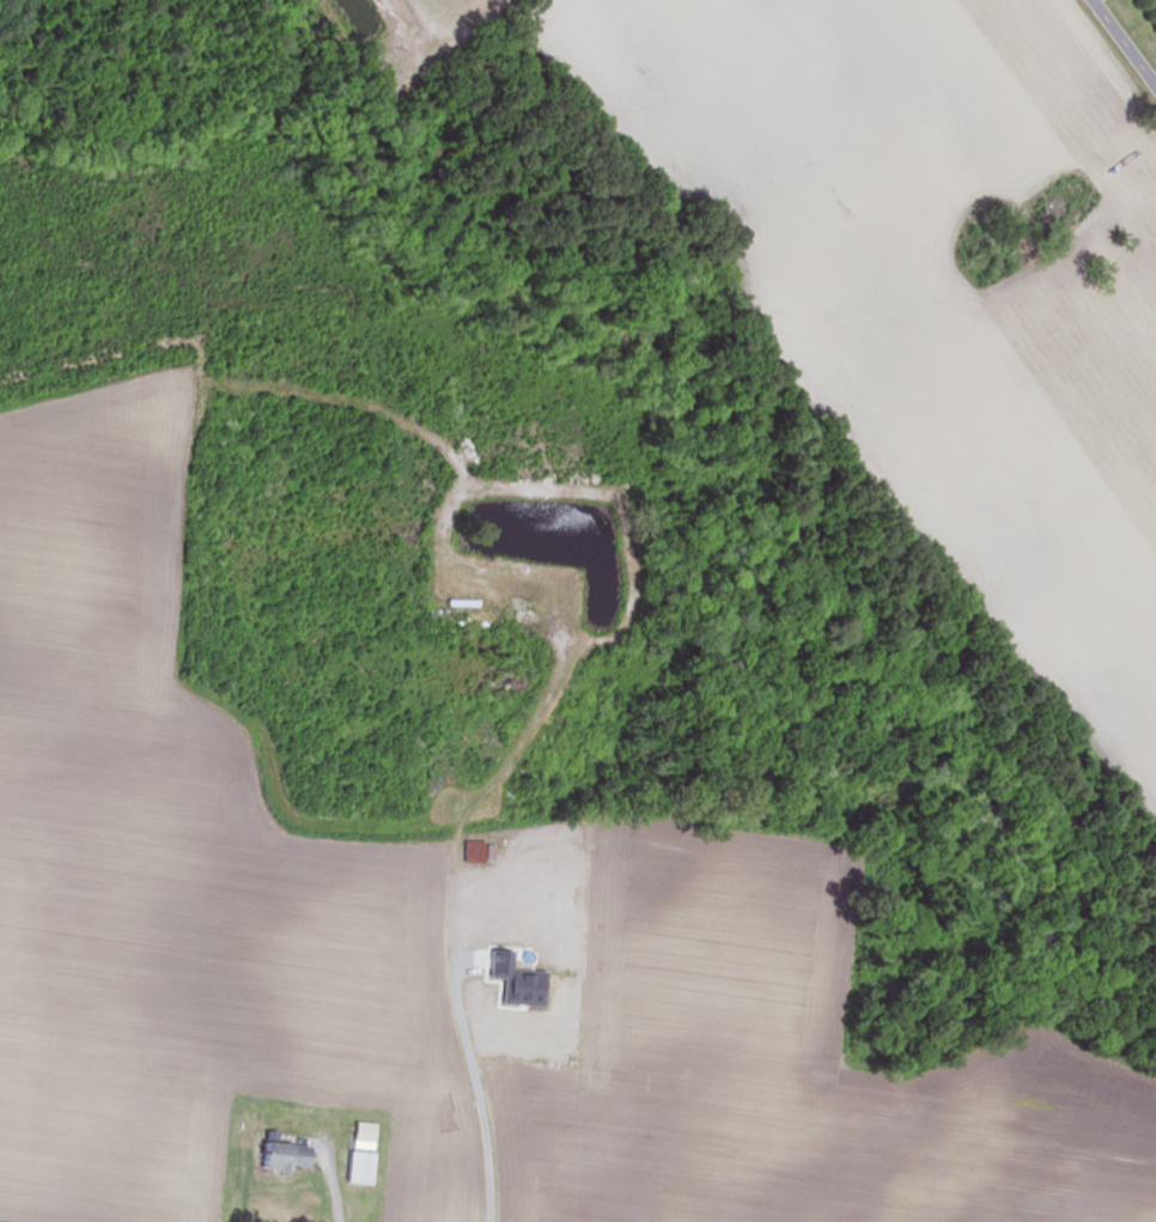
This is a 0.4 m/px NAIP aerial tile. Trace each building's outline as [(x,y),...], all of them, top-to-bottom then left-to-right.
[(464,968),(464,993),(501,993),(501,968),(464,968)] [(349,1140),(369,1141),(371,1123),(351,1122),(349,1140)] [(305,1169),(305,1144),(254,1142),(254,1167),(305,1169)] [(368,1153),(344,1150),(341,1182),(365,1184),(368,1153)]
